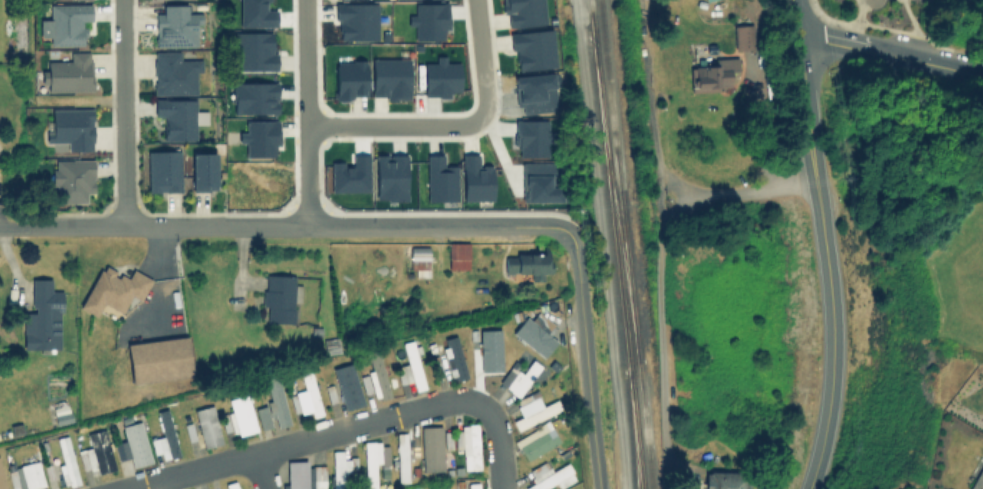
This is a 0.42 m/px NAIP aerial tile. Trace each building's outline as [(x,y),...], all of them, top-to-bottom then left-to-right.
[(239,27),(239,0),(269,0),(269,1),(266,1),(266,10),(275,10),(275,27),(239,27)] [(503,14),(501,0),(542,0),(545,24),(508,27),(507,14),(503,14)] [(377,3),(377,40),(339,40),(339,20),(334,20),(334,3),(377,3)] [(414,40),(414,3),(447,3),(447,29),(443,29),(443,40),(414,40)] [(50,46),(49,37),(39,38),(39,20),(49,20),(49,5),(91,4),(91,21),(81,21),(82,46),(50,46)] [(196,46),(155,47),(155,14),(162,14),(162,5),(187,5),(187,13),(201,13),(201,24),(196,24),(196,46)] [(733,24),(733,48),(750,48),(750,24),(733,24)] [(551,29),(555,68),(517,72),(515,50),(510,50),(508,34),(551,29)] [(276,71),(234,72),(233,33),(272,32),(273,53),(276,53),(276,71)] [(154,52),(179,51),(180,60),(202,59),(202,72),(196,72),(196,94),(155,95),(154,52)] [(92,91),(47,92),(46,61),(70,61),(70,53),(91,52),(92,91)] [(371,59),(409,59),(409,100),(385,100),(385,96),(371,96),(371,59)] [(689,89),(729,88),(728,70),(736,70),(736,60),(688,61),(689,89)] [(365,62),(365,96),(351,96),(351,101),(334,101),(334,62),(365,62)] [(424,96),(424,63),(459,63),(459,91),(449,91),(449,96),(424,96)] [(551,73),(555,111),(521,114),(521,106),(516,107),(512,77),(551,73)] [(233,114),(233,83),(277,82),(277,113),(233,114)] [(196,99),(196,140),(163,141),(163,129),(164,129),(164,117),(154,117),(154,100),(196,99)] [(92,109),(92,151),(68,151),(67,143),(52,143),(51,109),(92,109)] [(245,157),(244,120),(277,120),(278,146),(274,146),(275,156),(245,157)] [(547,120),(547,157),(518,157),(518,146),(514,146),(514,120),(547,120)] [(180,151),(181,193),(164,193),(164,192),(160,192),(160,194),(148,194),(148,152),(180,151)] [(216,153),(216,188),(209,188),(209,190),(192,191),(191,153),(216,153)] [(462,201),(462,154),(478,154),(478,165),(492,165),(493,201),(462,201)] [(369,192),(331,192),(331,162),(343,162),(343,165),(352,165),(352,155),(369,155),(369,192)] [(407,201),(375,201),(374,155),(406,155),(407,201)] [(426,155),(442,155),(442,166),(457,166),(457,201),(426,201),(426,155)] [(93,193),(86,193),(86,203),(56,203),(55,160),(93,159),(93,193)] [(521,163),(559,163),(560,202),(521,202),(521,163)] [(274,196),(241,197),(241,173),(246,173),(245,164),(274,164),(274,196)] [(469,240),(469,267),(448,267),(447,241),(469,240)] [(430,245),(429,276),(415,276),(415,268),(410,268),(410,245),(430,245)] [(548,246),(548,261),(552,261),(552,271),(543,271),(543,279),(531,279),(530,271),(517,271),(517,272),(504,272),(504,255),(516,255),(515,251),(543,250),(543,246),(548,246)] [(105,264),(115,269),(113,273),(118,276),(120,272),(127,277),(132,268),(151,278),(139,299),(130,294),(117,319),(98,309),(95,314),(79,305),(99,267),(102,269),(105,264)] [(302,283),(301,302),(293,301),(293,307),(295,307),(294,322),(267,321),(268,305),(262,304),(263,289),(265,289),(266,272),(295,274),(294,283),(302,283)] [(62,289),(62,310),(59,310),(59,346),(48,346),(49,352),(40,352),(40,347),(23,347),(22,311),(34,311),(34,305),(31,305),(31,277),(50,277),(50,289),(62,289)] [(523,316),(514,320),(511,311),(520,307),(523,316)] [(556,339),(543,356),(512,331),(525,314),(556,339)] [(321,326),(320,335),(311,334),(311,326),(321,326)] [(481,371),(480,330),(501,329),(503,370),(481,371)] [(191,374),(131,382),(126,342),(186,334),(191,374)] [(456,334),(467,375),(455,378),(452,367),(449,368),(445,355),(449,354),(444,337),(456,334)] [(341,351),(325,354),(322,338),(339,335),(341,351)] [(413,339),(415,345),(420,344),(422,351),(417,352),(425,387),(415,389),(413,380),(400,383),(396,365),(408,362),(403,341),(413,339)] [(378,347),(391,396),(381,398),(380,395),(375,396),(368,370),(373,369),(368,350),(378,347)] [(443,372),(436,374),(431,356),(438,354),(443,372)] [(541,365),(517,396),(509,390),(513,385),(509,382),(517,371),(521,374),(533,358),(541,365)] [(364,403),(345,409),(332,367),(351,361),(364,403)] [(310,366),(323,413),(321,413),(322,415),(315,417),(314,415),(313,416),(311,409),(301,412),(300,410),(294,412),(289,395),(295,393),(295,391),(305,388),(300,369),(310,366)] [(372,391),(365,392),(360,375),(367,373),(372,391)] [(279,375),(290,423),(278,426),(275,416),(271,417),(267,400),(271,399),(266,378),(279,375)] [(336,400),(330,402),(325,385),(332,383),(336,400)] [(537,395),(542,405),(556,398),(561,407),(552,412),(554,416),(551,418),(549,414),(517,429),(512,420),(521,415),(516,405),(519,404),(516,399),(528,393),(530,398),(531,397),(529,392),(537,388),(540,394),(537,395)] [(247,393),(247,395),(250,394),(251,399),(249,400),(257,429),(238,434),(237,430),(233,432),(227,412),(232,411),(229,398),(247,393)] [(222,442),(204,447),(203,444),(198,445),(195,433),(200,432),(193,409),(212,404),(222,442)] [(271,425),(261,428),(255,407),(266,404),(271,425)] [(167,408),(180,454),(169,457),(168,456),(162,458),(160,451),(154,453),(150,439),(163,435),(156,411),(167,408)] [(55,424),(52,415),(69,411),(71,420),(55,424)] [(231,429),(224,431),(220,413),(226,412),(231,429)] [(548,427),(549,428),(552,427),(560,440),(527,459),(519,445),(533,436),(530,431),(540,426),(539,425),(550,418),(553,424),(548,427)] [(140,420),(151,461),(133,466),(130,456),(118,459),(114,442),(125,439),(121,425),(140,420)] [(23,432),(12,434),(10,424),(20,421),(23,432)] [(195,438),(188,440),(184,423),(191,421),(195,438)] [(477,422),(480,468),(465,469),(464,454),(463,454),(462,446),(456,447),(455,430),(462,429),(461,425),(469,424),(469,423),(477,422)] [(444,470),(423,471),(421,426),(442,425),(444,470)] [(453,448),(445,448),(444,430),(452,430),(453,448)] [(409,481),(399,481),(397,432),(407,431),(409,481)] [(105,433),(116,468),(98,473),(96,467),(89,469),(89,467),(83,469),(78,452),(84,450),(84,448),(91,446),(88,437),(105,433)] [(79,482),(69,485),(68,483),(60,485),(58,478),(62,477),(58,464),(63,463),(56,437),(66,434),(79,482)] [(374,440),(374,441),(380,441),(381,461),(375,461),(376,488),(366,488),(364,449),(361,449),(361,443),(364,443),(364,441),(374,440)] [(389,465),(381,465),(381,447),(388,447),(389,465)] [(343,470),(344,488),(334,488),(333,449),(343,449),(343,458),(350,458),(350,456),(357,456),(357,473),(349,474),(348,470),(343,470)] [(38,459),(44,484),(26,488),(19,488),(19,486),(12,488),(8,471),(9,470),(8,466),(14,465),(14,467),(20,465),(19,464),(38,459)] [(555,481),(542,488),(525,488),(524,487),(533,482),(530,477),(533,476),(529,469),(545,459),(552,470),(567,461),(573,471),(571,472),(574,478),(559,487),(555,481)] [(968,488),(982,488),(982,459),(968,488)] [(314,485),(314,488),(283,488),(283,483),(288,483),(287,460),(306,460),(306,466),(312,466),(312,465),(325,464),(326,485),(314,485)] [(55,477),(48,479),(44,464),(51,463),(55,477)] [(389,477),(381,477),(381,466),(389,466),(389,477)] [(704,470),(704,488),(750,488),(750,470),(704,470)] [(235,480),(237,488),(227,488),(225,483),(235,480)]
